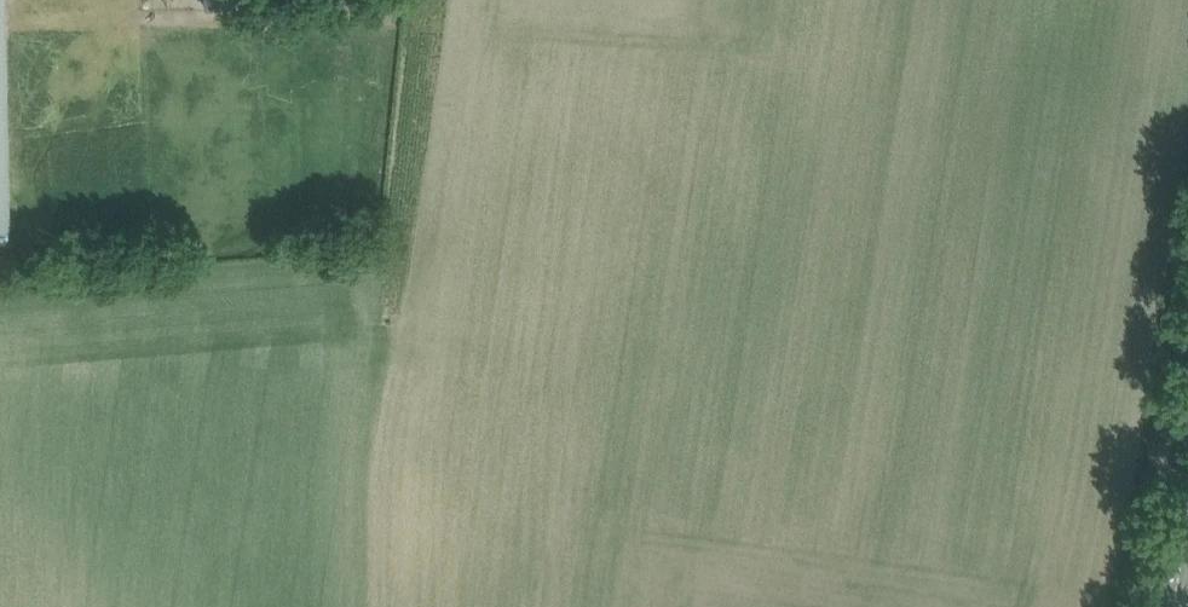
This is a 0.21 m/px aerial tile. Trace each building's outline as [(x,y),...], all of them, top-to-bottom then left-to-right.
[(10,228),(6,0),(0,0),(0,228),(10,228)] [(208,9),(239,8),(239,0),(208,0),(208,9)]
